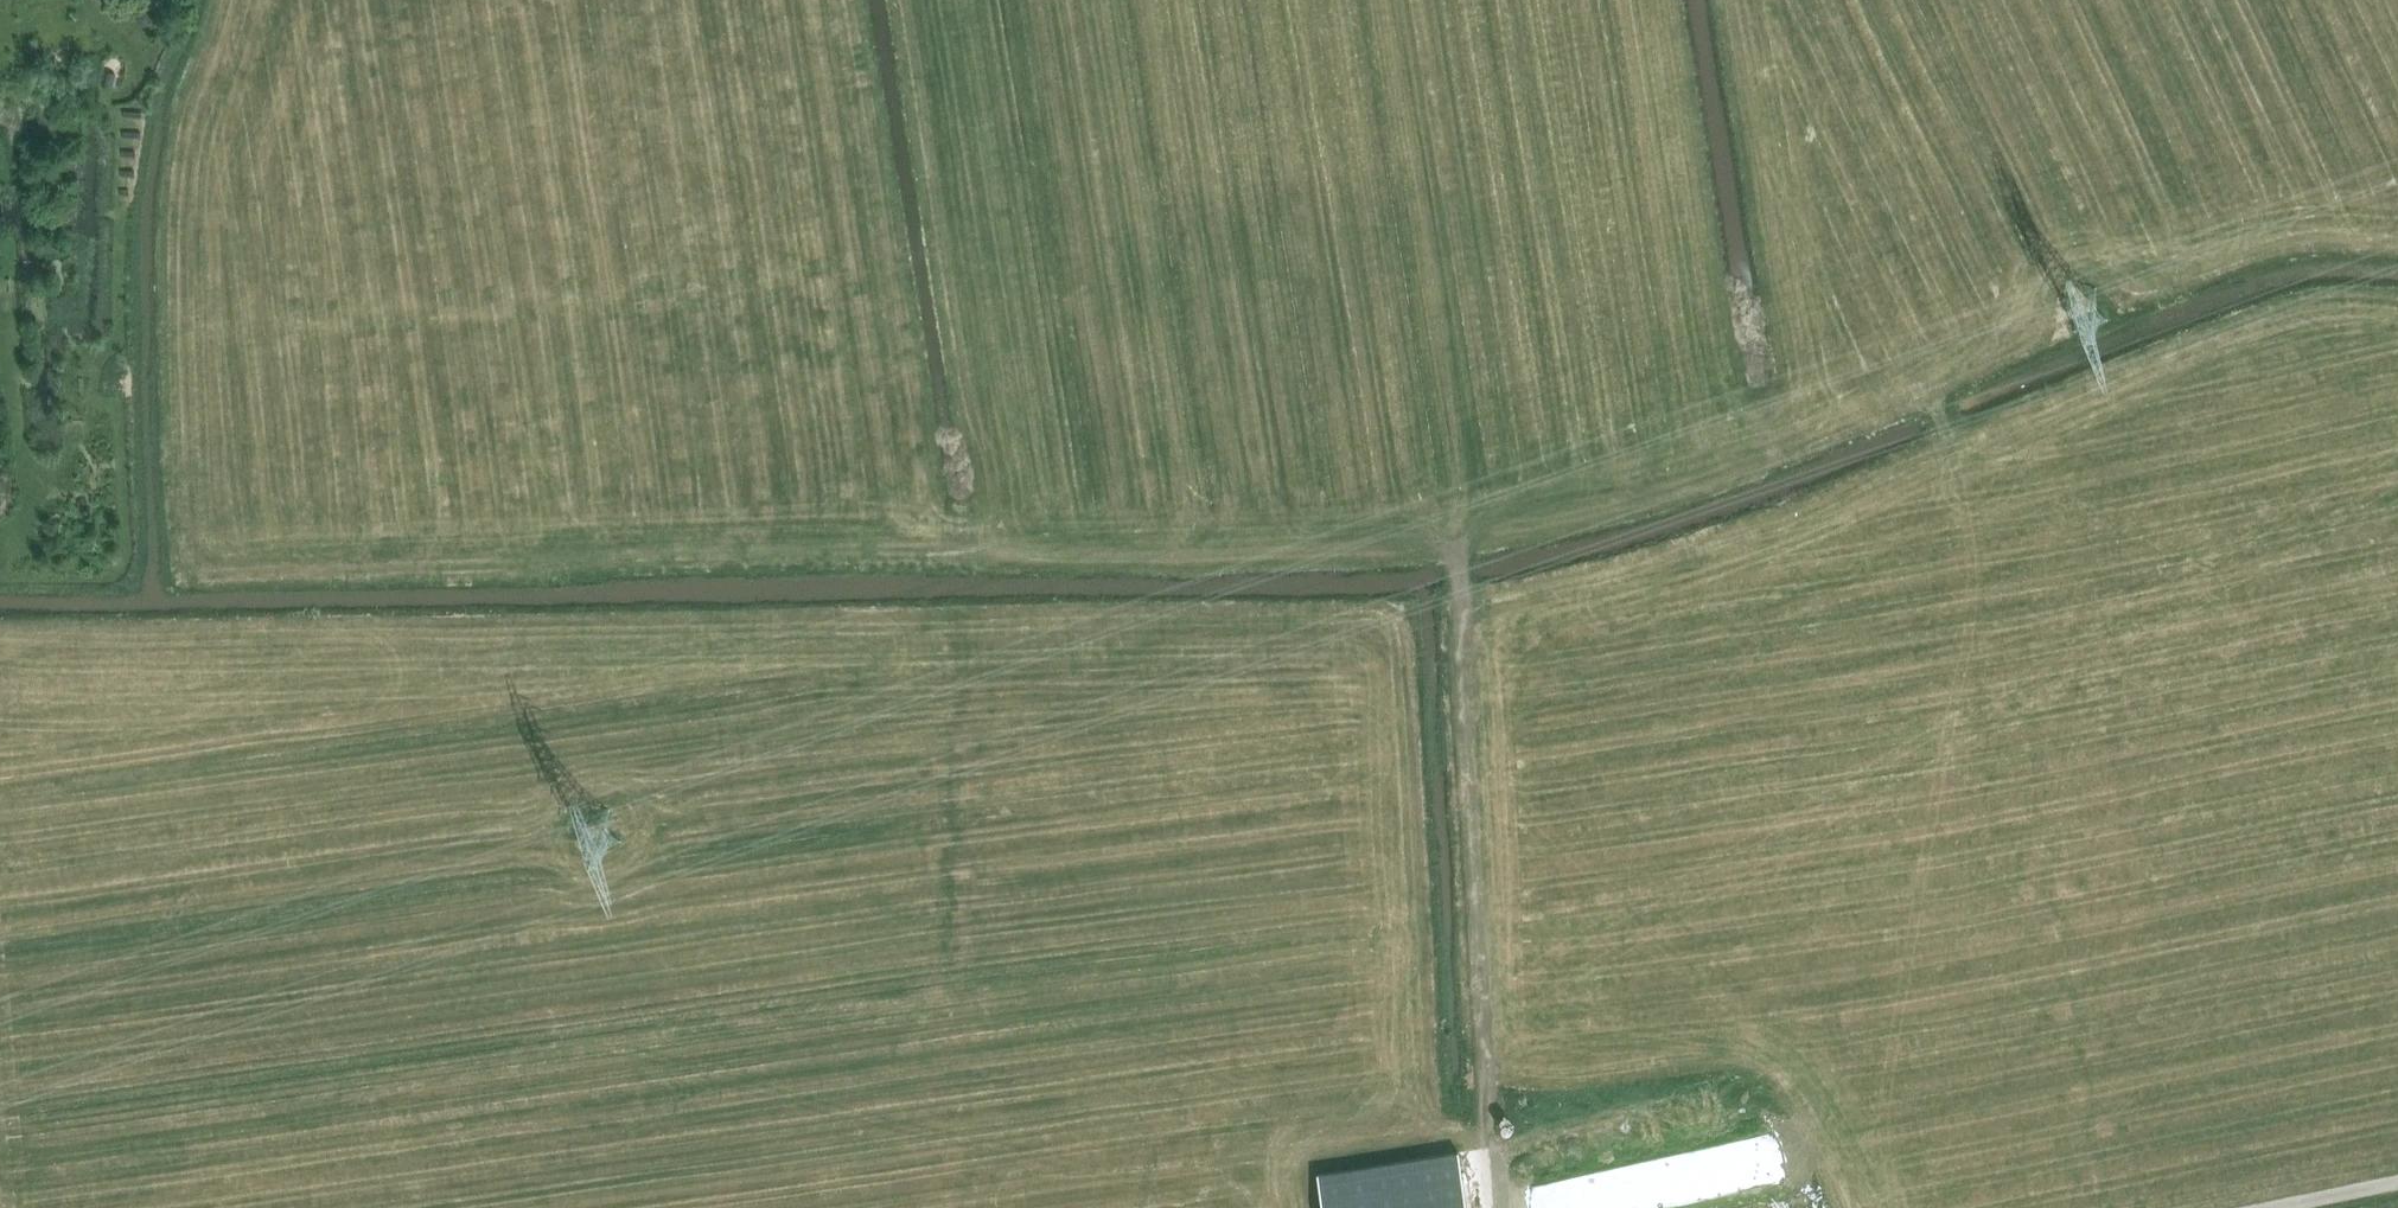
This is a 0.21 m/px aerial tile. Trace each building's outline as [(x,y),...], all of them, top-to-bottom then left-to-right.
[(1346,1169),(1318,1173),(1323,1207),(1352,1207),(1346,1169)]
